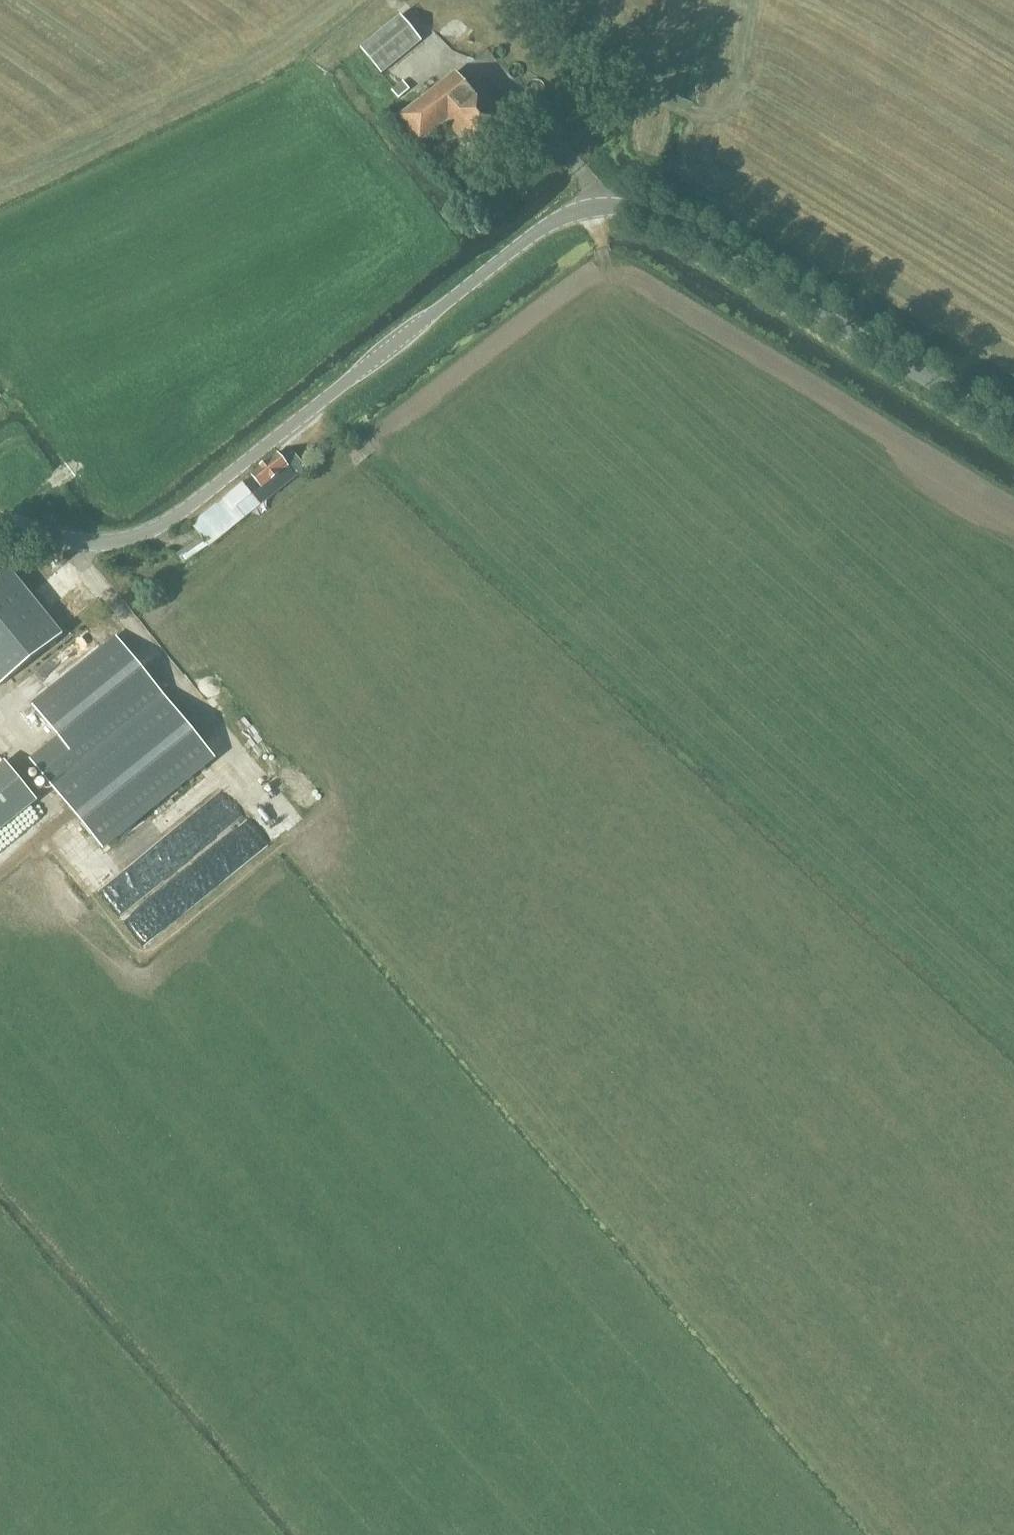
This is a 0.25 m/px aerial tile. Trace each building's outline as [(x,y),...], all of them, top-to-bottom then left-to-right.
[(383,76),(424,42),(402,15),(361,49),(383,76)] [(469,88),(457,72),(398,118),(421,146),(447,125),(476,159),(519,125),(482,78),(469,88)] [(400,101),(412,90),(404,81),(392,91),(400,101)] [(298,477),(307,469),(295,453),(285,460),(280,453),(252,476),(263,489),(254,495),(244,482),(192,525),(210,547),(261,506),(263,508),(299,478),(298,477)] [(0,574),(0,685),(1,687),(63,637),(30,597),(17,581),(7,568),(0,574)] [(36,709),(26,717),(38,732),(48,725),(58,737),(30,760),(103,852),(216,760),(118,637),(32,705),(36,709)] [(39,802),(6,760),(0,765),(0,834),(39,802)]
